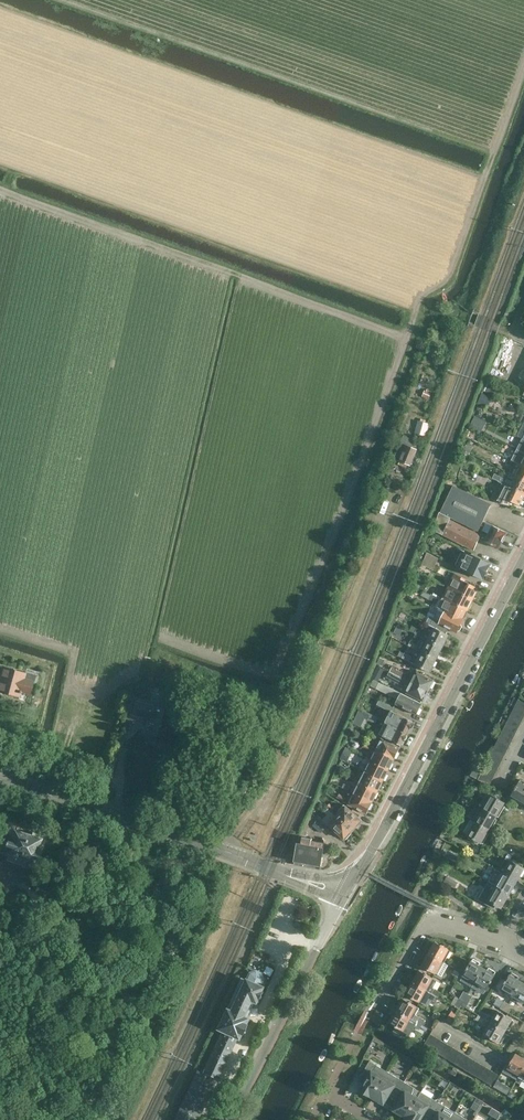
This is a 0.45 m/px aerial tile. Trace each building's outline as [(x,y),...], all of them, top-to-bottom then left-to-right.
[(434,394),(424,390),(421,398),(431,402),(434,394)] [(472,423),(483,429),(487,420),(476,415),(472,423)] [(413,435),(424,437),(428,424),(417,421),(413,435)] [(513,434),(511,440),(517,443),(520,437),(513,434)] [(403,435),(394,459),(400,461),(398,464),(408,469),(410,466),(411,466),(418,450),(411,447),(414,440),(403,435)] [(505,451),(502,457),(509,460),(512,454),(505,451)] [(521,465),(520,466),(515,463),(510,473),(523,480),(523,467),(521,465)] [(492,478),(498,481),(509,487),(523,495),(523,480),(508,472),(504,479),(495,474),(492,478)] [(523,496),(523,495),(502,484),(498,492),(495,491),(491,499),(501,504),(509,506),(511,502),(519,506),(523,496)] [(442,535),(450,520),(458,524),(473,532),(477,533),(478,531),(484,520),(491,505),(453,486),(440,513),(439,515),(438,515),(432,530),(435,531),(442,535)] [(477,533),(473,532),(458,524),(450,520),(442,535),(473,551),(479,539),(481,536),(478,534),(477,533)] [(482,535),(481,536),(479,539),(485,542),(498,549),(502,542),(503,542),(506,537),(505,536),(507,533),(493,526),(487,537),(482,535)] [(455,565),(483,578),(490,563),(456,547),(455,550),(461,553),(455,565)] [(421,565),(432,570),(438,559),(427,553),(421,565)] [(455,573),(448,588),(473,600),(479,587),(466,581),(466,579),(455,573)] [(443,598),(467,611),(470,606),(473,600),(448,588),(445,593),(443,598)] [(437,597),(431,594),(429,599),(435,602),(437,597)] [(462,623),(464,619),(464,618),(467,611),(443,598),(438,607),(445,611),(444,614),(441,621),(430,615),(426,623),(428,624),(434,627),(446,633),(448,628),(458,633),(462,623)] [(424,632),(422,637),(427,640),(443,648),(450,635),(446,633),(434,627),(428,624),(424,632)] [(414,633),(422,637),(424,632),(417,628),(414,633)] [(411,640),(408,645),(416,649),(418,644),(411,640)] [(427,640),(421,652),(437,660),(443,648),(427,640)] [(431,672),(437,660),(421,652),(415,664),(431,672)] [(404,653),(402,658),(409,662),(412,657),(404,653)] [(25,673),(2,667),(0,676),(0,692),(19,697),(20,693),(22,691),(29,694),(33,681),(34,682),(36,675),(25,672),(25,673)] [(390,671),(428,691),(433,680),(416,672),(414,677),(392,667),(390,671)] [(390,671),(387,678),(408,688),(406,693),(422,702),(428,691),(390,671)] [(396,704),(417,715),(422,704),(401,693),(374,680),(372,686),(398,699),(396,704)] [(136,700),(132,715),(148,720),(144,733),(168,740),(176,712),(136,700)] [(385,722),(408,734),(414,722),(392,711),(394,708),(379,700),(377,705),(390,712),(385,722)] [(519,700),(516,705),(523,710),(523,703),(519,700)] [(523,716),(523,710),(516,705),(513,711),(523,717),(523,716)] [(521,722),(523,717),(513,711),(510,717),(521,722)] [(518,728),(521,722),(510,717),(507,722),(518,728)] [(408,734),(385,722),(380,734),(384,736),(402,745),(408,734)] [(515,734),(518,728),(507,722),(504,728),(515,734)] [(512,739),(515,734),(504,728),(501,734),(512,739)] [(509,745),(512,739),(501,734),(498,739),(509,745)] [(376,749),(395,759),(395,758),(396,759),(401,748),(382,738),(376,749)] [(509,745),(498,739),(495,745),(507,751),(509,745)] [(504,756),(507,751),(495,745),(493,751),(504,756)] [(340,758),(347,762),(353,751),(346,748),(340,758)] [(376,749),(371,760),(389,770),(395,759),(376,749)] [(504,756),(493,751),(490,756),(501,762),(504,756)] [(498,768),(501,762),(490,756),(487,762),(498,768)] [(365,771),(383,781),(389,770),(371,760),(365,771)] [(498,768),(487,762),(484,768),(495,773),(498,768)] [(492,779),(495,773),(484,768),(481,773),(492,779)] [(365,771),(360,782),(378,792),(383,781),(365,771)] [(492,779),(481,773),(478,779),(489,785),(492,779)] [(348,790),(350,787),(336,780),(334,784),(348,790)] [(523,784),(523,783),(523,781),(521,780),(512,796),(523,803),(523,784)] [(354,793),(372,802),(378,792),(360,782),(354,793)] [(372,802),(354,793),(348,805),(367,815),(373,804),(372,803),(372,802)] [(481,807),(497,816),(505,803),(489,794),(486,798),(488,799),(483,808),(481,807)] [(328,809),(332,812),(335,808),(326,800),(323,804),(328,809)] [(336,816),(353,830),(362,820),(345,805),(336,816)] [(481,812),(475,821),(489,829),(497,816),(481,807),(479,811),(481,812)] [(332,812),(328,809),(325,812),(327,814),(322,820),(328,825),(328,824),(344,839),(353,830),(336,816),(332,812)] [(317,820),(312,826),(321,833),(326,827),(317,820)] [(489,829),(475,821),(473,820),(471,824),(473,826),(467,835),(481,843),(489,829)] [(24,858),(23,863),(31,865),(32,860),(34,861),(34,859),(38,860),(40,855),(36,854),(41,838),(38,837),(39,834),(33,832),(32,835),(11,829),(9,834),(6,834),(1,850),(24,858)] [(294,865),(301,866),(301,862),(321,866),(325,844),(312,841),(312,839),(302,837),(301,843),(298,843),(294,865)] [(492,867),(517,881),(523,869),(523,868),(510,860),(506,858),(501,866),(490,860),(488,864),(492,867)] [(500,877),(496,885),(510,893),(517,881),(492,867),(490,871),(500,877)] [(444,882),(455,888),(458,883),(447,876),(444,882)] [(510,893),(496,885),(488,881),(478,899),(494,908),(498,903),(503,906),(510,893)] [(435,942),(428,954),(442,961),(448,952),(449,950),(435,942)] [(442,961),(428,954),(422,965),(436,973),(442,976),(448,965),(442,961)] [(462,958),(455,969),(461,972),(468,961),(462,958)] [(463,976),(475,983),(483,968),(479,965),(481,963),(474,959),(472,961),(463,976)] [(483,968),(475,983),(472,987),(483,994),(495,974),(494,974),(496,972),(489,968),(488,970),(483,968)] [(226,1009),(217,1028),(222,1030),(203,1071),(198,1068),(175,1119),(174,1119),(196,1119),(198,1115),(216,1078),(217,1078),(236,1037),(237,1037),(246,1019),(241,1016),(249,999),(254,1001),(261,987),(259,986),(262,979),(260,973),(255,971),(250,973),(246,980),(245,979),(230,1011),(226,1009)] [(419,971),(412,982),(438,996),(440,992),(432,988),(436,981),(419,971)] [(501,990),(513,996),(522,982),(518,979),(519,977),(512,973),(511,975),(510,975),(501,990)] [(436,1000),(438,996),(412,982),(406,994),(420,1002),(421,1000),(424,994),(429,997),(436,1000)] [(513,996),(511,999),(516,1001),(517,999),(523,1003),(523,983),(522,982),(513,996)] [(465,991),(460,999),(465,1001),(469,994),(465,991)] [(474,997),(469,994),(465,1001),(469,1004),(474,997)] [(465,1001),(460,999),(456,996),(452,1004),(460,1009),(465,1001)] [(403,999),(396,1011),(422,1025),(424,1020),(419,1017),(413,1014),(417,1007),(403,999)] [(504,1001),(500,1008),(504,1011),(509,1004),(504,1001)] [(513,1006),(509,1004),(504,1011),(509,1013),(513,1006)] [(422,1025),(396,1011),(390,1022),(396,1026),(396,1027),(394,1030),(408,1038),(414,1027),(419,1030),(422,1025)] [(457,1014),(452,1011),(447,1020),(452,1023),(457,1014)] [(481,1011),(479,1015),(506,1031),(508,1027),(510,1028),(514,1021),(512,1020),(513,1019),(497,1011),(493,1018),(491,1016),(488,1015),(481,1011)] [(506,1031),(479,1015),(475,1013),(472,1018),(475,1021),(476,1019),(482,1023),(482,1024),(488,1027),(484,1034),(499,1043),(500,1042),(501,1043),(505,1036),(503,1035),(506,1031)] [(430,1049),(436,1037),(431,1034),(424,1045),(430,1049)] [(436,1037),(430,1049),(435,1052),(442,1041),(436,1037)] [(442,1041),(435,1052),(441,1055),(447,1044),(442,1041)] [(447,1044),(441,1055),(446,1059),(453,1047),(447,1044)] [(453,1047),(446,1059),(452,1062),(459,1051),(453,1047)] [(459,1051),(452,1062),(458,1065),(464,1054),(459,1051)] [(464,1054),(458,1065),(463,1069),(470,1058),(464,1054)] [(518,1079),(523,1067),(523,1058),(516,1054),(506,1072),(518,1079)] [(470,1058),(463,1069),(469,1072),(475,1061),(470,1058)] [(370,1096),(373,1097),(388,1072),(370,1061),(361,1075),(367,1078),(359,1090),(370,1097),(370,1096)] [(475,1061),(469,1072),(474,1075),(481,1064),(475,1061)] [(481,1064),(474,1075),(480,1079),(487,1068),(481,1064)] [(487,1068),(480,1079),(486,1082),(492,1071),(487,1068)] [(492,1071),(486,1082),(491,1085),(498,1074),(492,1071)] [(390,1092),(395,1095),(404,1081),(388,1072),(373,1097),(375,1098),(374,1099),(383,1104),(390,1092)] [(403,1115),(406,1117),(417,1098),(412,1094),(414,1087),(404,1081),(395,1095),(401,1099),(393,1111),(402,1116),(403,1115)] [(514,1085),(510,1082),(505,1089),(510,1092),(514,1085)] [(516,1093),(511,1090),(510,1092),(508,1096),(513,1099),(516,1093)] [(429,1116),(438,1102),(421,1092),(417,1098),(406,1117),(407,1118),(406,1119),(408,1119),(407,1119),(420,1119),(424,1113),(429,1116)] [(455,1112),(438,1102),(429,1116),(435,1119),(434,1119),(450,1119),(455,1112)]
